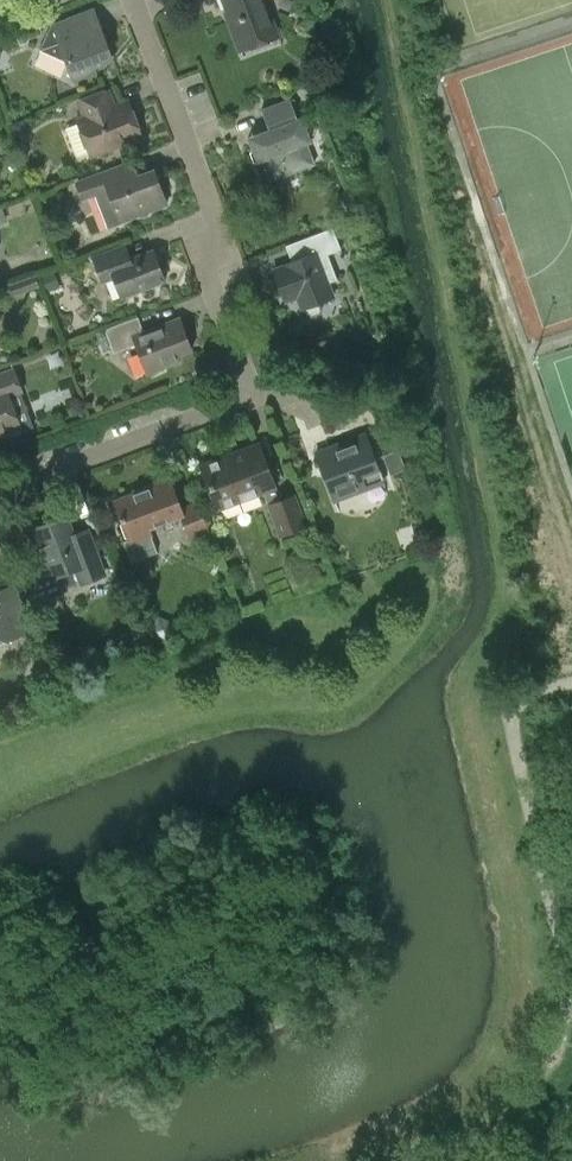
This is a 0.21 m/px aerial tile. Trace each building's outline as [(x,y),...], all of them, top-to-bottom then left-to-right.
[(231,23),(235,22),(241,38),(276,26),(266,0),(222,0),(231,23)] [(88,30),(81,13),(51,24),(40,49),(68,62),(76,83),(97,74),(94,65),(112,58),(100,25),(88,30)] [(79,101),(85,117),(78,119),(91,155),(142,136),(131,108),(117,114),(108,90),(79,101)] [(261,132),(263,139),(251,144),(258,161),(262,159),(270,180),(315,164),(307,142),(311,141),(302,117),(297,118),(290,99),(262,109),(270,129),(261,132)] [(9,124),(15,138),(29,132),(24,118),(9,124)] [(137,176),(131,178),(126,164),(76,182),(82,200),(96,195),(108,226),(140,214),(143,216),(148,214),(150,210),(167,204),(156,174),(139,180),(137,176)] [(292,243),(298,258),(285,263),(285,264),(279,267),(276,274),(284,295),(292,299),(297,297),(302,308),(303,308),(305,315),(310,317),(321,313),(322,309),(319,301),(334,296),(329,282),(338,279),(328,254),(341,249),(333,227),(292,243)] [(103,281),(114,277),(121,297),(166,280),(154,249),(125,260),(120,247),(93,257),(103,281)] [(46,292),(60,287),(54,271),(40,276),(46,292)] [(13,296),(40,286),(36,274),(9,284),(13,296)] [(114,353),(136,344),(147,373),(180,361),(178,355),(192,350),(180,317),(144,331),(138,316),(105,328),(107,335),(99,338),(104,352),(113,349),(114,353)] [(20,427),(9,396),(22,391),(14,368),(0,373),(0,434),(20,427)] [(330,446),(339,470),(325,475),(334,501),(367,488),(365,485),(383,479),(367,438),(346,445),(345,441),(330,446)] [(280,501),(275,488),(258,443),(232,453),(234,457),(225,460),(224,456),(202,464),(219,509),(264,492),(280,534),(306,524),(295,495),(280,501)] [(396,459),(388,462),(393,474),(400,471),(396,459)] [(199,502),(181,508),(170,477),(148,485),(149,487),(115,500),(129,539),(124,541),(132,561),(157,551),(151,535),(151,534),(149,528),(182,515),(192,540),(211,533),(199,502)] [(92,541),(77,546),(66,516),(31,529),(49,578),(76,568),(82,582),(104,574),(92,541)] [(0,588),(0,638),(6,640),(29,632),(11,584),(0,588)]
